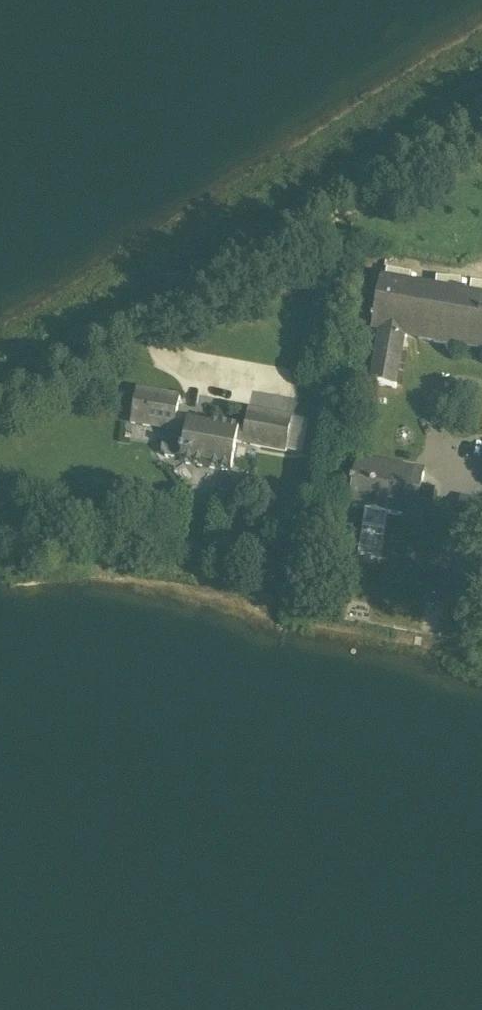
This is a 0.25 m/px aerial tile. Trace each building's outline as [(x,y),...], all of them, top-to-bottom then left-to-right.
[(381,283),(372,332),(381,333),(404,337),(447,345),(447,350),(455,351),(456,346),(481,351),(481,300),(465,297),(465,292),(457,291),(456,296),(381,283)] [(404,337),(381,333),(372,385),(395,389),(404,337)] [(239,429),(189,420),(189,421),(177,419),(181,399),(137,391),(131,424),(186,434),(184,444),(169,441),(162,446),(161,453),(165,460),(173,461),(179,457),(182,457),(181,460),(185,466),(226,473),(232,469),(236,443),(242,445),(245,431),(239,430),(239,429)] [(291,419),(248,411),(245,431),(242,445),(285,452),(291,419)] [(424,475),(359,464),(351,508),(367,510),(367,512),(387,516),(388,514),(404,517),(404,516),(416,518),(424,475)] [(387,516),(367,512),(364,528),(384,532),(387,516)]
